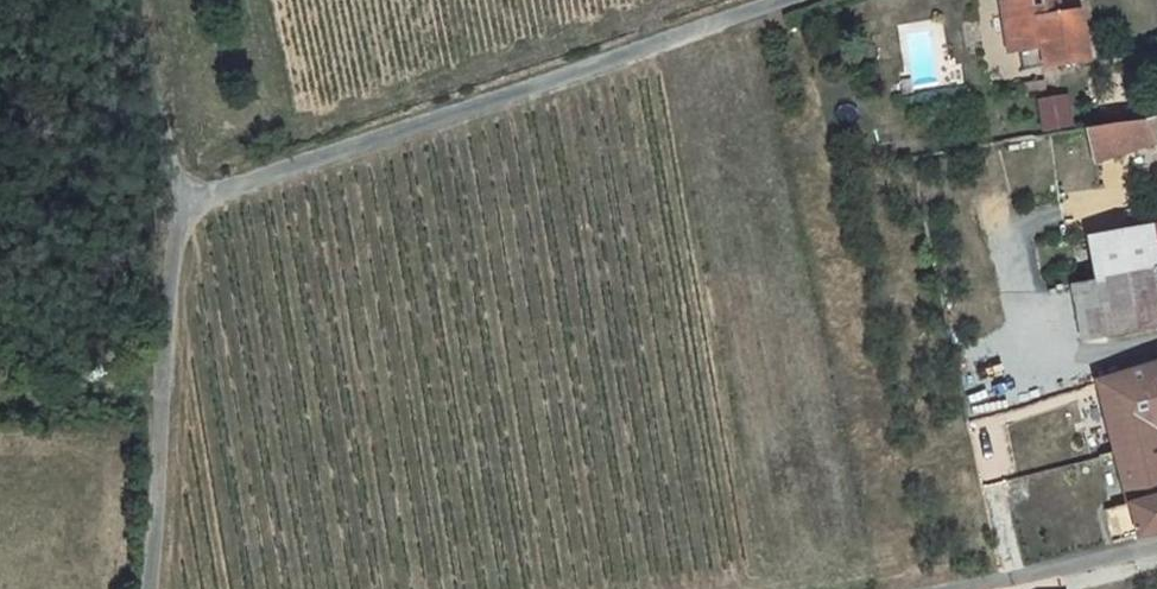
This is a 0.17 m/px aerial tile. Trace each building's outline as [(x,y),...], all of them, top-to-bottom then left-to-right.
[(1005,0),(992,0),(1004,77),(1018,75),(1015,57),(1005,0)] [(1015,57),(1036,54),(1039,72),(1085,65),(1077,15),(1056,18),(1054,0),(1005,0),(1015,57)] [(1028,74),(1039,72),(1036,54),(1015,57),(1018,75),(1028,74)] [(914,93),(911,76),(897,77),(899,95),(914,93)] [(1020,99),(1032,98),(1030,89),(1019,90),(1020,99)] [(1043,133),(1075,126),(1068,91),(1035,98),(1043,133)] [(1084,132),(1094,165),(1156,149),(1156,121),(1084,132)] [(1125,234),(1129,250),(1147,246),(1156,290),(1156,227),(1125,234)] [(1147,246),(1129,250),(1125,234),(1086,241),(1093,282),(1104,336),(1156,328),(1156,290),(1147,246)] [(1093,282),(1067,287),(1079,341),(1104,336),(1093,282)] [(1121,533),(1123,545),(1156,536),(1156,467),(1152,445),(1156,443),(1156,375),(1090,389),(1105,458),(1088,462),(1099,516),(1117,513),(1121,533)]
